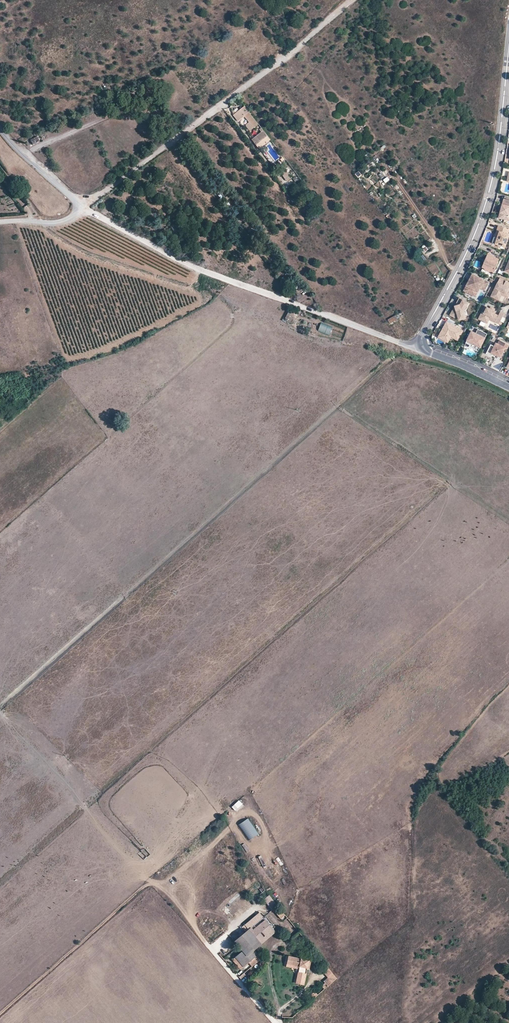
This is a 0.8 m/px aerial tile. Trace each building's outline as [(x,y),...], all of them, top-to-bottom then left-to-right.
[(245,106),(244,105),(233,114),(238,121),(244,116),(248,122),(253,127),(258,124),(248,111),(245,106)] [(267,135),(263,130),(251,139),(257,146),(259,144),(258,143),(262,139),(265,143),(270,139),(267,135)] [(33,145),(40,141),(37,136),(30,140),(33,145)] [(259,144),(257,146),(259,148),(265,143),(262,139),(258,143),(259,144)] [(284,169),(280,172),(287,181),(291,178),(284,169)] [(503,200),(502,206),(501,210),(498,220),(507,222),(508,214),(508,202),(503,200)] [(23,208),(28,215),(34,212),(30,204),(23,208)] [(177,236),(182,233),(177,225),(172,228),(177,236)] [(507,236),(508,231),(498,227),(497,232),(499,233),(497,240),(495,245),(505,249),(508,237),(508,236),(507,236)] [(426,241),(427,245),(423,246),(426,256),(438,252),(434,239),(426,241)] [(499,259),(489,255),(487,260),(486,260),(485,260),(484,261),(488,263),(487,265),(483,263),(483,264),(483,265),(483,266),(484,266),(483,269),(484,269),(486,272),(488,273),(492,273),(493,273),(494,271),(495,271),(498,264),(497,264),(499,259)] [(489,284),(473,275),(471,280),(473,281),(472,284),(469,283),(464,293),(473,297),(478,287),(481,289),(480,289),(485,292),(489,284)] [(500,279),(491,298),(499,302),(502,296),(508,299),(508,297),(508,294),(507,293),(508,291),(508,283),(500,279)] [(469,305),(460,300),(457,306),(457,307),(456,309),(455,310),(451,317),(460,322),(465,320),(463,313),(464,311),(465,312),(469,305)] [(496,312),(487,308),(484,315),(482,314),(479,320),(487,324),(490,318),(497,321),(496,323),(500,325),(505,314),(501,313),(499,317),(495,315),(496,312)] [(397,319),(395,315),(388,319),(390,323),(397,319)] [(464,332),(447,323),(445,328),(447,329),(446,331),(444,330),(439,339),(446,343),(449,337),(452,338),(459,342),(464,332)] [(320,324),(318,332),(331,334),(332,326),(320,324)] [(479,353),(488,335),(478,331),(476,335),(476,336),(473,335),(474,334),(472,333),(467,344),(471,346),(470,348),(479,353)] [(508,347),(508,346),(501,341),(499,345),(497,345),(495,348),(492,346),(487,355),(491,357),(493,354),(496,355),(502,358),(506,350),(508,350),(508,347)] [(239,800),(231,807),(235,811),(243,804),(239,800)] [(239,825),(249,841),(259,834),(248,819),(239,825)] [(278,904),(269,894),(263,899),(272,909),(278,904)] [(286,914),(278,904),(273,909),(281,918),(286,914)] [(275,925),(265,914),(263,916),(272,927),(275,925)] [(254,949),(275,930),(263,916),(234,940),(243,950),(235,956),(243,965),(248,961),(252,965),(261,958),(263,961),(267,958),(260,950),(257,952),(254,949)] [(303,984),(308,961),(310,961),(311,958),(306,957),(305,959),(288,955),(286,963),(299,965),(295,982),(303,984)] [(328,968),(323,972),(327,977),(336,978),(328,968)] [(336,978),(327,977),(323,980),(327,985),(336,978)]
